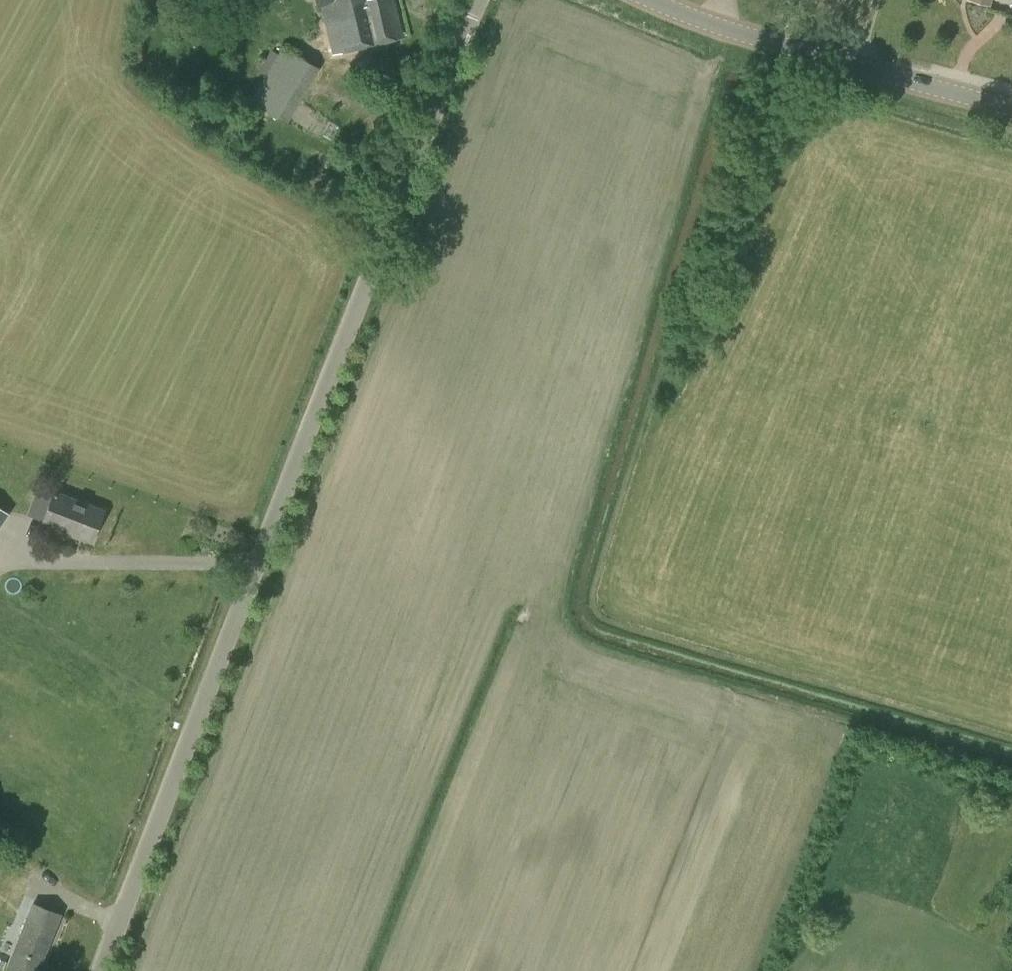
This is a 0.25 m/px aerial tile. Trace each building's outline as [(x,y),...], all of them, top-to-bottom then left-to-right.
[(379,0),(317,0),(318,4),(321,3),(334,53),(389,40),(379,0)] [(287,123),(319,68),(275,42),(256,74),(263,78),(250,101),(287,123)] [(91,542),(103,511),(54,492),(42,522),(91,542)] [(8,513),(0,508),(0,526),(8,513)] [(61,914),(33,902),(7,968),(15,970),(38,970),(61,914)]
